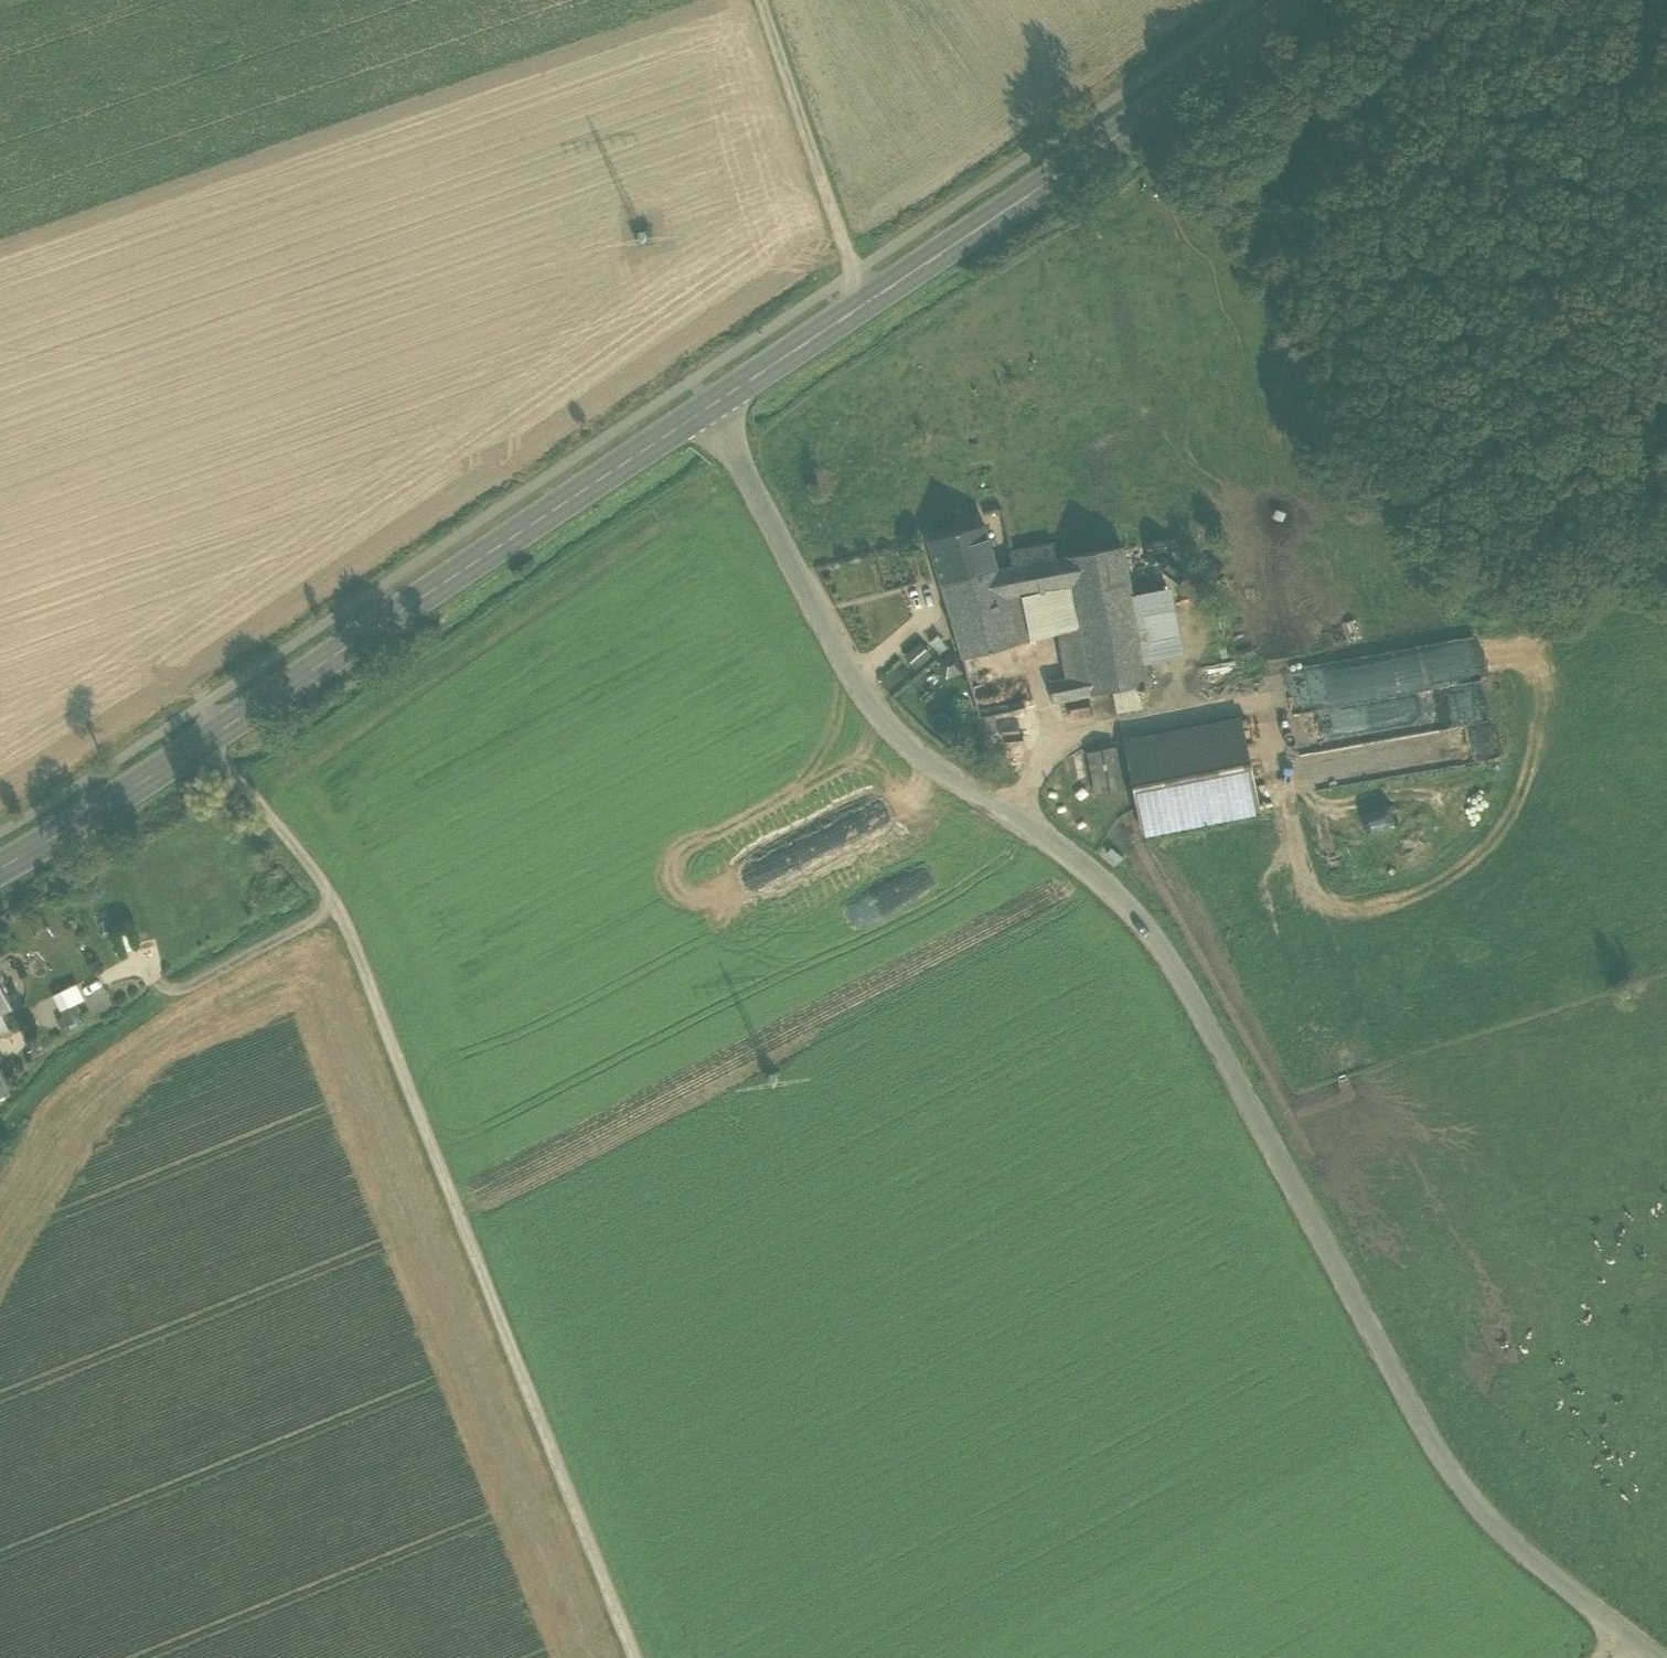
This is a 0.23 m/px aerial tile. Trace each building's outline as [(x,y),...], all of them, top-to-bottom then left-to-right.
[(985,524),(928,540),(945,599),(1002,583),(998,569),(985,524)] [(1155,568),(1177,563),(1172,536),(1149,541),(1155,568)] [(1053,544),(1010,552),(1013,566),(998,569),(1002,583),(1006,597),(1025,594),(1071,585),(1066,556),(1056,558),(1053,544)] [(1123,546),(1066,556),(1071,585),(1088,673),(1092,695),(1148,684),(1140,639),(1136,617),(1123,546)] [(1002,583),(945,599),(963,659),(1019,643),(1006,597),(1002,583)] [(1025,594),(1006,597),(1019,643),(1038,638),(1025,594)] [(1173,610),(1136,617),(1140,639),(1177,632),(1173,610)] [(905,652),(913,666),(935,653),(926,639),(905,652)] [(1405,653),(1330,664),(1332,680),(1334,680),(1337,700),(1400,691),(1399,688),(1410,687),(1405,653)] [(1088,673),(1048,680),(1052,703),(1092,695),(1088,673)] [(1240,719),(1124,742),(1142,831),(1258,808),(1240,719)] [(1310,758),(1313,780),(1439,764),(1435,732),(1344,744),(1345,755),(1329,757),(1329,756),(1310,758)] [(1115,749),(1088,754),(1096,794),(1123,788),(1115,749)] [(1349,811),(1351,831),(1396,825),(1393,805),(1349,811)] [(12,1008),(0,982),(0,1013),(12,1008)] [(56,994),(62,1007),(83,998),(77,985),(56,994)] [(9,1093),(0,1073),(0,1097),(9,1093)]
